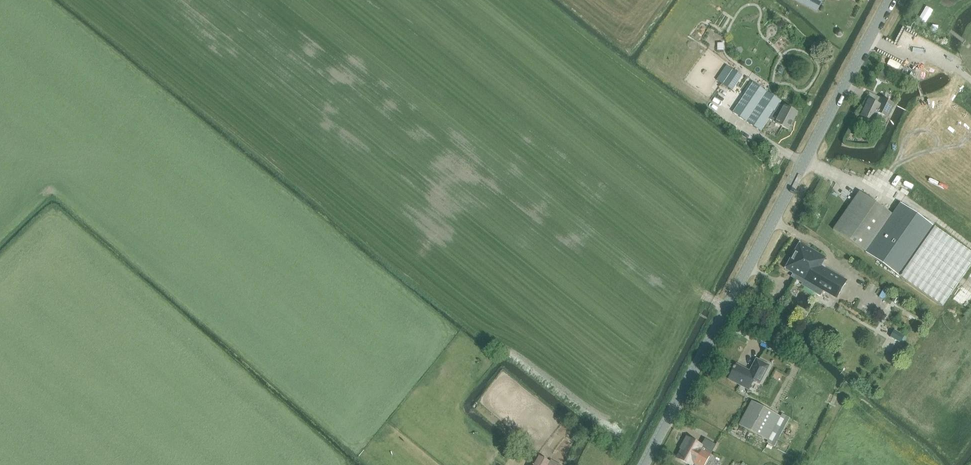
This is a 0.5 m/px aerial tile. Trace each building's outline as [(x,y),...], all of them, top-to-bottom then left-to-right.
[(817,12),(823,0),(794,0),(817,12)] [(676,24),(680,18),(674,13),(669,19),(676,24)] [(719,103),(731,87),(739,73),(732,69),(712,98),(719,103)] [(889,74),(882,70),(878,79),(885,83),(889,74)] [(753,82),(733,113),(761,131),(769,119),(774,112),(781,101),(753,82)] [(865,107),(861,116),(873,122),(878,113),(888,118),(891,111),(890,111),(893,104),(883,99),(880,106),(868,101),(865,107)] [(774,112),(769,119),(775,123),(789,130),(793,121),(792,120),(796,112),(784,106),(783,107),(779,105),(775,113),(774,112)] [(899,276),(927,235),(933,226),(900,204),(892,214),(860,191),(833,229),(899,276)] [(933,226),(927,235),(899,276),(943,306),(970,266),(970,253),(933,226)] [(800,243),(785,269),(793,273),(792,275),(795,277),(794,279),(803,284),(803,282),(807,285),(809,283),(823,291),(837,299),(847,280),(821,266),(826,258),(800,243)] [(894,329),(890,337),(900,343),(901,342),(904,336),(905,335),(894,329)] [(736,365),(728,379),(749,389),(754,380),(760,383),(769,366),(757,360),(750,372),(736,365)] [(752,401),(739,425),(768,440),(780,417),(752,401)] [(702,446),(689,439),(689,440),(683,450),(683,449),(678,458),(690,464),(691,464),(693,463),(697,464),(705,464),(716,445),(705,439),(702,446)] [(550,463),(551,462),(539,456),(534,464),(549,464),(550,463)]
